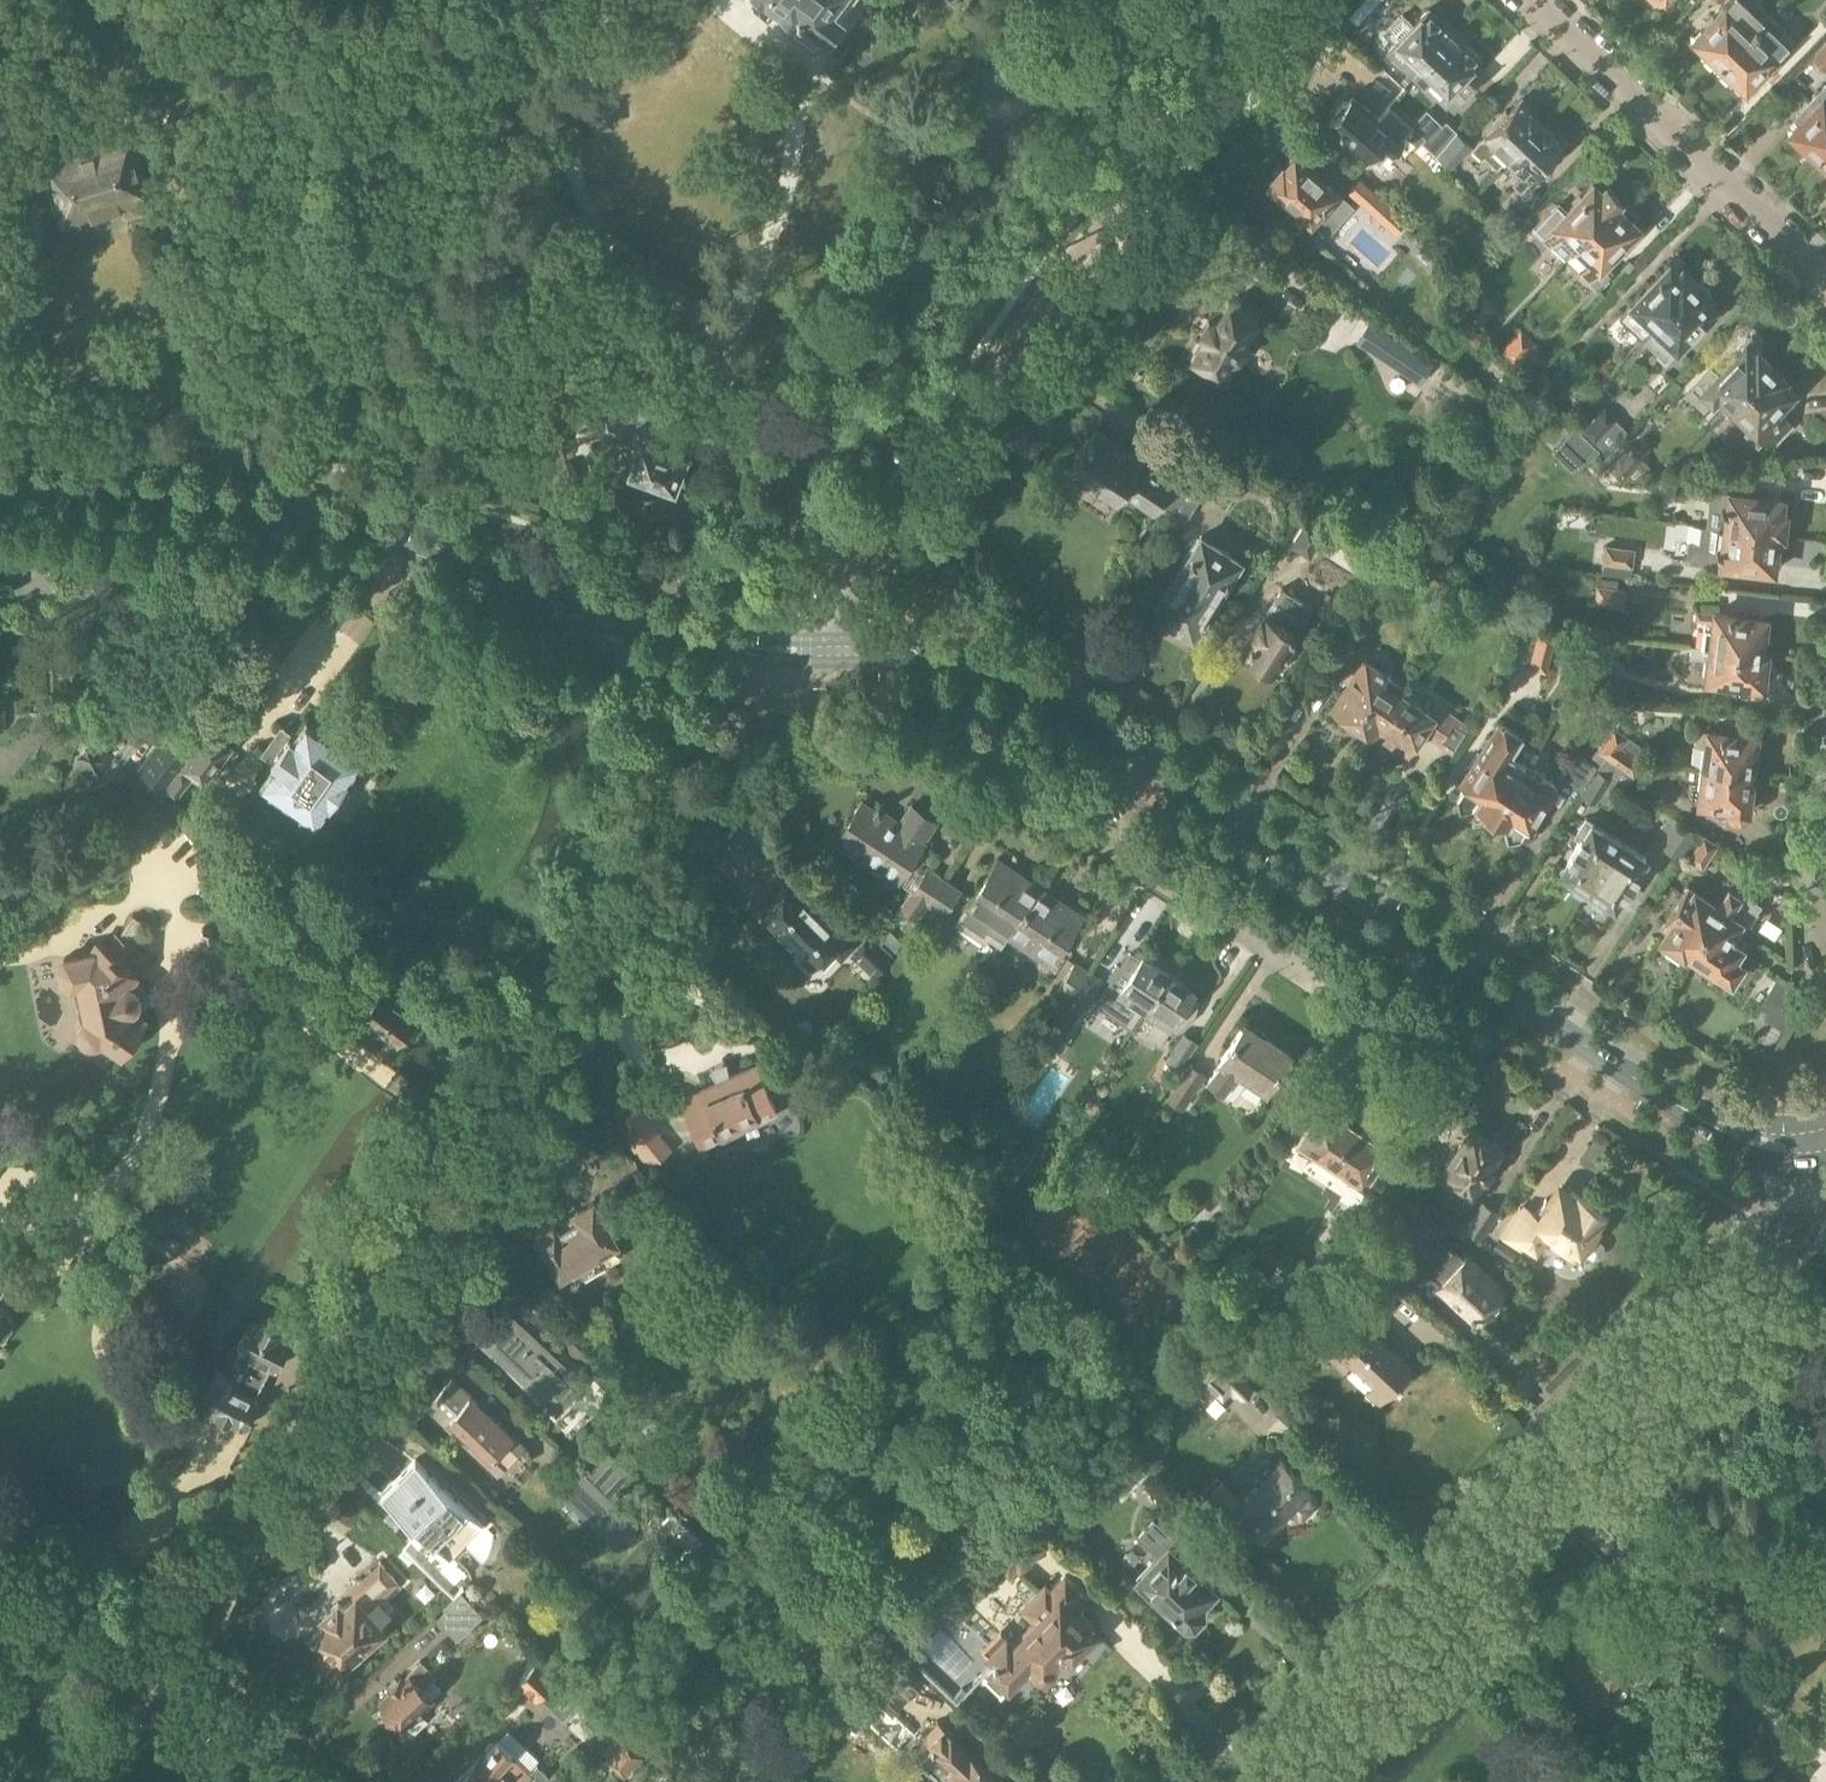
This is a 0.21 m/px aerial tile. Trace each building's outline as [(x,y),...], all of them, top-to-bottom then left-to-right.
[(842,0),(762,0),(794,24),(798,18),(828,40),(842,21),(832,14),(842,0)] [(1767,13),(1754,0),(1730,0),(1693,38),(1720,63),(1767,13)] [(1397,41),(1387,50),(1414,76),(1455,33),(1430,9),(1423,17),(1420,14),(1411,23),(1403,15),(1387,31),(1397,41)] [(1746,88),(1773,60),(1794,38),(1767,13),(1720,63),(1746,88)] [(1339,30),(1330,40),(1341,50),(1350,40),(1339,30)] [(1414,76),(1427,89),(1435,81),(1458,103),(1486,73),(1475,62),(1480,57),(1455,33),(1414,76)] [(1812,57),(1825,69),(1825,68),(1825,43),(1812,57)] [(1415,127),(1412,125),(1390,105),(1378,119),(1352,96),(1330,122),(1370,157),(1380,145),(1391,154),(1404,139),(1401,137),(1405,134),(1418,145),(1422,142),(1426,137),(1415,127)] [(1825,146),(1825,99),(1823,96),(1790,131),(1816,156),(1825,146)] [(1499,167),(1504,161),(1544,120),(1521,98),(1473,148),(1483,156),(1485,154),(1499,167)] [(1427,113),(1415,127),(1426,137),(1422,142),(1438,155),(1451,139),(1457,133),(1446,123),(1443,127),(1427,113)] [(1544,120),(1504,161),(1518,174),(1513,179),(1513,181),(1508,187),(1516,195),(1567,142),(1544,120)] [(131,132),(43,159),(61,219),(89,210),(89,212),(92,211),(100,215),(116,211),(120,203),(122,202),(123,199),(150,191),(131,132)] [(1451,139),(1438,155),(1451,167),(1471,145),(1457,133),(1451,139)] [(1816,156),(1825,166),(1825,146),(1816,156)] [(1283,164),(1267,182),(1328,234),(1353,205),(1296,156),(1287,167),(1283,164)] [(1559,203),(1533,230),(1564,259),(1572,251),(1622,199),(1608,185),(1602,190),(1593,182),(1566,211),(1559,203)] [(1394,232),(1406,219),(1379,193),(1368,206),(1394,232)] [(1622,199),(1572,251),(1585,264),(1577,272),(1588,282),(1596,290),(1609,276),(1601,268),(1640,227),(1631,218),(1637,212),(1622,199)] [(1517,228),(1527,217),(1513,204),(1503,215),(1517,228)] [(1649,331),(1697,281),(1683,268),(1679,272),(1670,264),(1629,307),(1629,306),(1620,316),(1629,325),(1635,318),(1649,331)] [(1643,337),(1658,351),(1657,353),(1666,362),(1674,353),(1672,352),(1715,307),(1707,299),(1711,295),(1697,281),(1649,331),(1643,337)] [(1192,358),(1222,378),(1233,361),(1235,362),(1242,360),(1251,347),(1249,339),(1248,338),(1259,321),(1229,301),(1217,320),(1215,318),(1209,319),(1201,332),(1202,337),(1205,339),(1192,358)] [(1431,365),(1369,324),(1357,342),(1419,383),(1431,365)] [(1501,351),(1516,365),(1536,343),(1521,329),(1501,351)] [(1729,408),(1772,363),(1758,349),(1755,352),(1746,343),(1700,391),(1713,404),(1719,399),(1729,408)] [(1528,376),(1549,355),(1538,344),(1517,366),(1528,376)] [(1772,363),(1729,408),(1756,435),(1758,434),(1771,446),(1792,425),(1776,409),(1795,390),(1784,379),(1786,377),(1772,363)] [(686,458),(657,448),(669,417),(651,410),(658,392),(619,378),(608,408),(602,406),(594,428),(632,442),(628,452),(636,455),(630,473),(638,476),(639,482),(662,490),(667,486),(675,489),(686,458)] [(1607,452),(1628,430),(1617,419),(1618,418),(1606,407),(1584,429),(1607,452)] [(1075,456),(1068,466),(1117,498),(1123,489),(1141,501),(1139,503),(1154,513),(1160,504),(1174,483),(1142,461),(1144,459),(1095,426),(1081,447),(1078,448),(1075,453),(1075,456)] [(1611,464),(1625,479),(1644,459),(1630,445),(1611,464)] [(1340,490),(1339,484),(1334,480),(1328,481),(1325,487),(1326,492),(1331,496),(1337,495),(1340,490)] [(1186,481),(1168,509),(1184,520),(1202,491),(1186,481)] [(1783,498),(1726,491),(1711,489),(1709,506),(1720,507),(1717,527),(1783,535),(1786,514),(1781,514),(1783,498)] [(1332,540),(1338,530),(1304,508),(1297,518),(1306,524),(1292,546),(1310,557),(1324,535),(1332,540)] [(1688,559),(1774,570),(1778,535),(1717,527),(1703,526),(1701,545),(1690,543),(1688,559)] [(1201,535),(1153,612),(1194,637),(1241,560),(1201,535)] [(1631,577),(1633,566),(1635,549),(1606,545),(1605,546),(1600,545),(1598,561),(1603,562),(1603,574),(1631,577)] [(1627,589),(1618,588),(1619,580),(1599,577),(1598,586),(1597,586),(1596,602),(1625,606),(1627,589)] [(1476,607),(1484,593),(1471,585),(1462,600),(1476,607)] [(1283,586),(1244,650),(1252,655),(1251,660),(1251,662),(1252,666),(1254,668),(1258,669),(1263,667),(1266,664),(1274,669),(1296,634),(1297,634),(1314,606),(1283,586)] [(1767,617),(1712,610),(1712,611),(1696,609),(1695,620),(1705,621),(1702,645),(1763,652),(1767,617)] [(1558,632),(1540,627),(1530,667),(1547,672),(1558,632)] [(1763,652),(1702,645),(1702,646),(1692,644),(1690,657),(1706,659),(1704,679),(1763,686),(1768,653),(1763,652)] [(1395,691),(1359,667),(1364,659),(1345,646),(1331,667),(1350,681),(1333,707),(1373,733),(1401,690),(1397,687),(1395,691)] [(1401,690),(1373,733),(1376,735),(1377,734),(1408,754),(1414,744),(1415,745),(1423,733),(1439,743),(1457,716),(1435,702),(1431,709),(1401,690)] [(356,737),(350,736),(312,709),(294,735),(290,732),(272,758),(275,761),(263,778),(316,817),(329,799),(338,805),(356,780),(347,774),(360,755),(359,754),(363,748),(364,743),(356,737)] [(1493,812),(1526,762),(1512,753),(1524,735),(1504,721),(1502,724),(1504,725),(1457,797),(1460,811),(1474,809),(1478,803),(1493,812)] [(211,729),(210,728),(209,727),(203,735),(188,724),(181,734),(167,724),(155,740),(158,742),(130,780),(135,784),(133,786),(156,802),(174,778),(180,769),(181,769),(211,729)] [(1640,744),(1629,736),(1615,726),(1598,751),(1608,758),(1612,761),(1622,747),(1633,754),(1640,744)] [(1701,765),(1753,772),(1758,735),(1705,728),(1705,729),(1697,728),(1695,744),(1703,745),(1701,765)] [(184,785),(190,776),(204,787),(234,746),(211,729),(181,769),(180,769),(174,778),(184,785)] [(1644,762),(1633,754),(1622,747),(1612,761),(1608,758),(1601,768),(1628,786),(1644,762)] [(1601,768),(1608,758),(1598,751),(1591,762),(1575,752),(1559,776),(1581,791),(1598,765),(1601,768)] [(1558,783),(1526,762),(1493,812),(1509,822),(1505,828),(1508,842),(1522,839),(1529,827),(1555,786),(1556,786),(1558,783)] [(1749,812),(1753,772),(1701,765),(1698,786),(1691,785),(1689,796),(1694,801),(1696,801),(1696,802),(1718,805),(1717,813),(1731,815),(1733,816),(1742,817),(1749,812)] [(1620,783),(1611,778),(1598,769),(1582,794),(1596,803),(1599,797),(1607,802),(1620,783)] [(835,840),(898,882),(926,840),(938,821),(912,804),(900,821),(878,806),(876,809),(862,799),(835,840)] [(1680,856),(1682,854),(1694,833),(1696,831),(1671,816),(1664,827),(1672,832),(1663,846),(1680,856)] [(1587,889),(1621,838),(1594,820),(1561,871),(1571,877),(1571,878),(1573,880),(1574,884),(1580,888),(1584,887),(1587,889)] [(1705,834),(1702,838),(1694,833),(1682,854),(1689,859),(1689,858),(1703,867),(1718,843),(1705,834)] [(1621,838),(1587,889),(1590,891),(1591,895),(1598,899),(1602,899),(1605,901),(1606,900),(1615,906),(1648,855),(1621,838)] [(1008,937),(1041,887),(998,858),(965,909),(1008,937)] [(927,905),(944,877),(928,867),(901,908),(918,919),(927,905)] [(961,889),(944,877),(927,905),(943,916),(961,889)] [(804,903),(807,899),(787,879),(774,892),(783,900),(766,918),(780,932),(777,934),(800,957),(803,954),(817,968),(834,952),(842,960),(855,947),(821,914),(818,917),(804,903)] [(1721,906),(1718,904),(1688,884),(1661,925),(1666,929),(1660,938),(1685,954),(1687,951),(1690,953),(1721,906)] [(1721,906),(1690,953),(1731,981),(1743,963),(1735,958),(1743,946),(1730,937),(1742,920),(1730,912),(1742,894),(1730,886),(1718,904),(1721,906)] [(1084,915),(1043,888),(1041,887),(1008,937),(1025,949),(1022,953),(1048,970),(1084,915)] [(893,952),(902,940),(886,925),(876,936),(893,952)] [(124,962),(134,946),(135,945),(108,928),(99,942),(97,941),(91,949),(64,955),(58,964),(61,979),(71,985),(79,984),(86,1016),(84,1018),(82,1020),(80,1022),(79,1026),(79,1031),(81,1036),(83,1039),(87,1042),(91,1043),(95,1043),(102,1041),(92,1057),(113,1071),(149,1016),(139,1009),(144,1003),(140,986),(133,982),(139,972),(124,962)] [(893,952),(876,936),(871,932),(854,950),(876,971),(893,952)] [(1137,1021),(1169,972),(1143,954),(1117,993),(1120,995),(1113,1006),(1137,1021)] [(1089,970),(1088,969),(1076,961),(1058,989),(1071,998),(1089,970)] [(1089,970),(1071,998),(1084,1006),(1102,979),(1089,970)] [(1169,972),(1137,1021),(1152,1032),(1160,1021),(1171,1028),(1196,990),(1169,972)] [(423,1019),(382,988),(362,1015),(404,1045),(423,1019)] [(1055,1013),(1063,1002),(1055,996),(1047,1007),(1055,1013)] [(1071,998),(1036,1050),(1049,1059),(1055,1049),(1060,1053),(1072,1036),(1066,1032),(1084,1006),(1071,998)] [(1234,1098),(1247,1080),(1266,1093),(1292,1054),(1246,1022),(1218,1061),(1219,1061),(1206,1080),(1224,1092),(1224,1091),(1234,1098)] [(1180,1070),(1198,1042),(1185,1033),(1166,1061),(1180,1070)] [(756,1064),(718,1081),(681,1097),(691,1118),(674,1126),(678,1136),(695,1129),(701,1142),(721,1133),(723,1138),(778,1114),(776,1109),(756,1064)] [(1190,1064),(1167,1099),(1183,1109),(1206,1074),(1190,1064)] [(1348,1121),(1333,1112),(1351,1077),(1331,1067),(1313,1101),(1320,1105),(1299,1138),(1322,1154),(1318,1160),(1337,1172),(1341,1166),(1364,1181),(1367,1177),(1375,1182),(1383,1170),(1375,1165),(1387,1146),(1360,1129),(1364,1122),(1352,1114),(1348,1121)] [(1491,1164),(1503,1146),(1471,1126),(1441,1172),(1473,1193),(1482,1178),(1488,1177),(1493,1169),(1491,1164)] [(617,1185),(642,1170),(634,1157),(630,1159),(620,1141),(594,1156),(602,1169),(606,1167),(617,1185)] [(1408,1192),(1419,1175),(1422,1177),(1432,1162),(1420,1154),(1410,1169),(1410,1170),(1400,1186),(1408,1192)] [(1410,1169),(1401,1163),(1390,1179),(1392,1181),(1387,1189),(1395,1194),(1400,1186),(1410,1170),(1410,1169)] [(1609,1222),(1605,1220),(1609,1215),(1575,1192),(1574,1194),(1558,1183),(1536,1215),(1525,1208),(1523,1210),(1520,1207),(1501,1235),(1520,1248),(1523,1244),(1536,1253),(1547,1237),(1552,1241),(1552,1242),(1575,1258),(1578,1254),(1581,1256),(1584,1251),(1598,1260),(1604,1259),(1610,1252),(1608,1246),(1594,1236),(1596,1233),(1600,1236),(1609,1222)] [(567,1287),(624,1254),(593,1201),(574,1212),(579,1220),(559,1232),(555,1224),(536,1235),(567,1287)] [(1482,1238),(1499,1211),(1483,1201),(1466,1228),(1482,1238)] [(1367,1222),(1347,1209),(1327,1239),(1347,1252),(1367,1222)] [(1366,1243),(1384,1260),(1395,1248),(1377,1232),(1366,1243)] [(1480,1319),(1487,1312),(1490,1313),(1493,1313),(1496,1312),(1498,1310),(1499,1307),(1499,1303),(1497,1301),(1503,1295),(1463,1257),(1440,1281),(1480,1319)] [(1341,1279),(1351,1269),(1343,1262),(1334,1273),(1341,1279)] [(1414,1368),(1374,1330),(1397,1306),(1374,1285),(1360,1301),(1370,1311),(1336,1348),(1374,1384),(1367,1392),(1380,1404),(1414,1368)] [(4,1331),(14,1319),(9,1308),(12,1304),(0,1295),(0,1331),(4,1331)] [(582,1384),(503,1309),(478,1336),(557,1411),(582,1384)] [(289,1333),(263,1320),(260,1318),(257,1322),(254,1321),(251,1327),(246,1324),(238,1340),(242,1342),(236,1355),(242,1358),(237,1368),(263,1381),(271,1366),(275,1369),(276,1368),(291,1340),(287,1338),(289,1333)] [(1244,1402),(1254,1392),(1219,1359),(1200,1379),(1224,1402),(1234,1392),(1244,1402)] [(200,1404),(201,1405),(245,1428),(260,1399),(230,1383),(233,1377),(218,1369),(200,1404)] [(453,1377),(427,1404),(445,1422),(469,1445),(499,1473),(525,1446),(453,1377)] [(605,1449),(585,1471),(607,1493),(628,1471),(605,1449)] [(1122,1498),(1146,1472),(1124,1451),(1099,1476),(1122,1498)] [(1235,1519),(1241,1513),(1264,1535),(1291,1506),(1295,1510),(1300,1509),(1305,1504),(1304,1499),(1301,1496),(1310,1486),(1280,1457),(1274,1463),(1269,1458),(1258,1469),(1263,1474),(1233,1505),(1229,1500),(1223,1507),(1235,1519)] [(416,1460),(394,1483),(383,1494),(449,1557),(469,1537),(477,1545),(490,1531),(416,1460)] [(557,1482),(621,1543),(636,1527),(573,1466),(557,1482)] [(350,1520),(359,1508),(345,1498),(336,1511),(350,1520)] [(652,1528),(682,1558),(700,1539),(668,1509),(652,1528)] [(1164,1544),(1168,1541),(1149,1523),(1138,1535),(1157,1553),(1137,1574),(1187,1622),(1194,1621),(1201,1613),(1200,1602),(1212,1589),(1164,1544)] [(1024,1528),(993,1562),(1010,1578),(1028,1559),(1032,1563),(1046,1548),(1024,1528)] [(385,1629),(367,1609),(398,1582),(381,1561),(348,1589),(355,1597),(343,1608),(338,1602),(322,1616),(327,1622),(312,1635),(341,1667),(385,1629)] [(984,1646),(996,1658),(982,1672),(1002,1691),(1027,1664),(1032,1673),(1035,1676),(1039,1678),(1043,1679),(1049,1677),(1052,1675),(1055,1672),(1057,1668),(1060,1655),(1066,1648),(1073,1654),(1094,1632),(1074,1613),(1082,1605),(1074,1598),(1079,1593),(1061,1576),(1049,1588),(1044,1583),(1021,1607),(1033,1619),(1016,1636),(1004,1625),(984,1646)] [(483,1615),(463,1595),(437,1619),(457,1640),(483,1615)] [(953,1630),(963,1619),(950,1607),(940,1617),(953,1630)] [(903,1656),(902,1657),(889,1643),(876,1656),(890,1668),(889,1669),(912,1692),(925,1678),(903,1656)] [(919,1665),(925,1659),(912,1647),(907,1653),(919,1665)] [(388,1718),(399,1722),(402,1725),(404,1723),(406,1725),(434,1699),(423,1687),(435,1674),(421,1660),(409,1671),(410,1672),(405,1677),(404,1676),(389,1690),(390,1691),(379,1701),(384,1707),(388,1718)] [(556,1677),(539,1661),(519,1682),(536,1698),(556,1677)] [(859,1680),(892,1712),(905,1699),(872,1667),(859,1680)] [(577,1678),(570,1685),(584,1699),(592,1691),(577,1678)] [(1605,1731),(1634,1759),(1648,1745),(1618,1717),(1605,1731)] [(971,1752),(973,1752),(951,1732),(951,1733),(938,1720),(922,1737),(935,1749),(935,1750),(953,1767),(939,1781),(1003,1781),(971,1752)] [(607,1758),(625,1775),(644,1755),(626,1738),(607,1758)] [(532,1770),(500,1741),(487,1755),(482,1751),(453,1781),(541,1781),(548,1774),(537,1764),(532,1770)]
